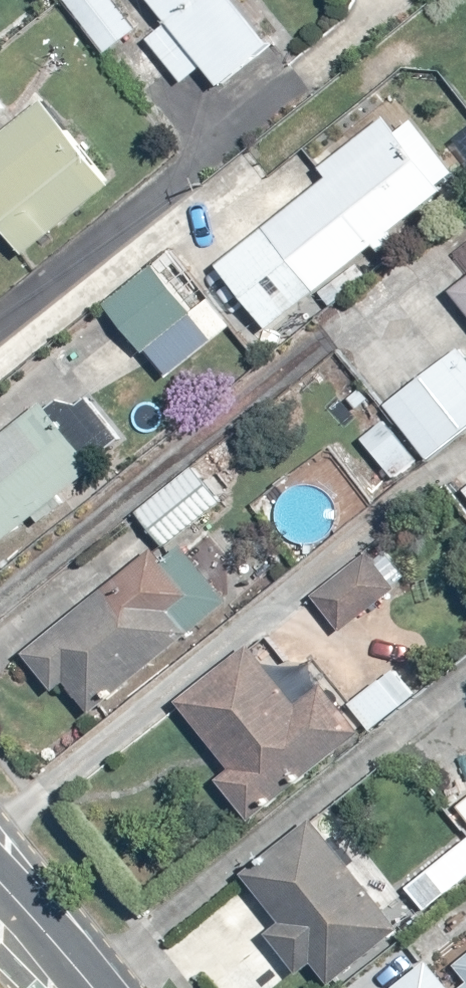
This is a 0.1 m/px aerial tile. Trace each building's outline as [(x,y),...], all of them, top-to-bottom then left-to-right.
[(105,53),(134,31),(110,0),(57,0),(101,57),(105,53)] [(176,17),(153,35),(189,80),(213,61),(231,84),(281,44),(246,0),(163,0),(176,17)] [(6,122),(11,128),(0,137),(0,219),(30,256),(117,187),(43,93),(15,115),(6,122)] [(10,109),(0,97),(0,117),(10,109)] [(220,261),(272,328),(376,246),(383,255),(403,240),(396,231),(445,193),(463,179),(429,135),(416,145),(386,105),(314,161),(327,177),(220,261)] [(154,266),(109,303),(170,378),(235,324),(200,281),(174,249),(154,266)] [(454,291),(465,305),(465,282),(454,291)] [(456,340),(383,400),(389,407),(430,458),(465,428),(465,352),(456,340)] [(42,400),(10,426),(3,417),(0,420),(0,538),(32,511),(39,520),(60,502),(53,494),(92,462),(42,400)] [(430,458),(389,407),(358,432),(400,483),(430,458)] [(191,458),(132,503),(166,549),(226,504),(191,458)] [(190,601),(149,547),(21,650),(52,692),(63,683),(85,712),(193,625),(180,608),(190,601)] [(360,551),(310,598),(334,624),(384,577),(360,551)] [(280,608),(171,702),(222,761),(202,778),(241,823),(354,726),(361,734),(412,690),(389,664),(343,703),(312,667),(322,658),(280,608)] [(454,807),(465,820),(465,797),(454,807)] [(292,974),(304,966),(320,987),(393,931),(308,820),(235,876),(252,898),(268,919),(257,928),(292,974)] [(465,875),(465,831),(402,889),(424,913),(465,875)] [(447,965),(460,980),(450,987),(465,987),(465,949),(447,965)] [(391,987),(447,987),(424,961),(391,987)]
